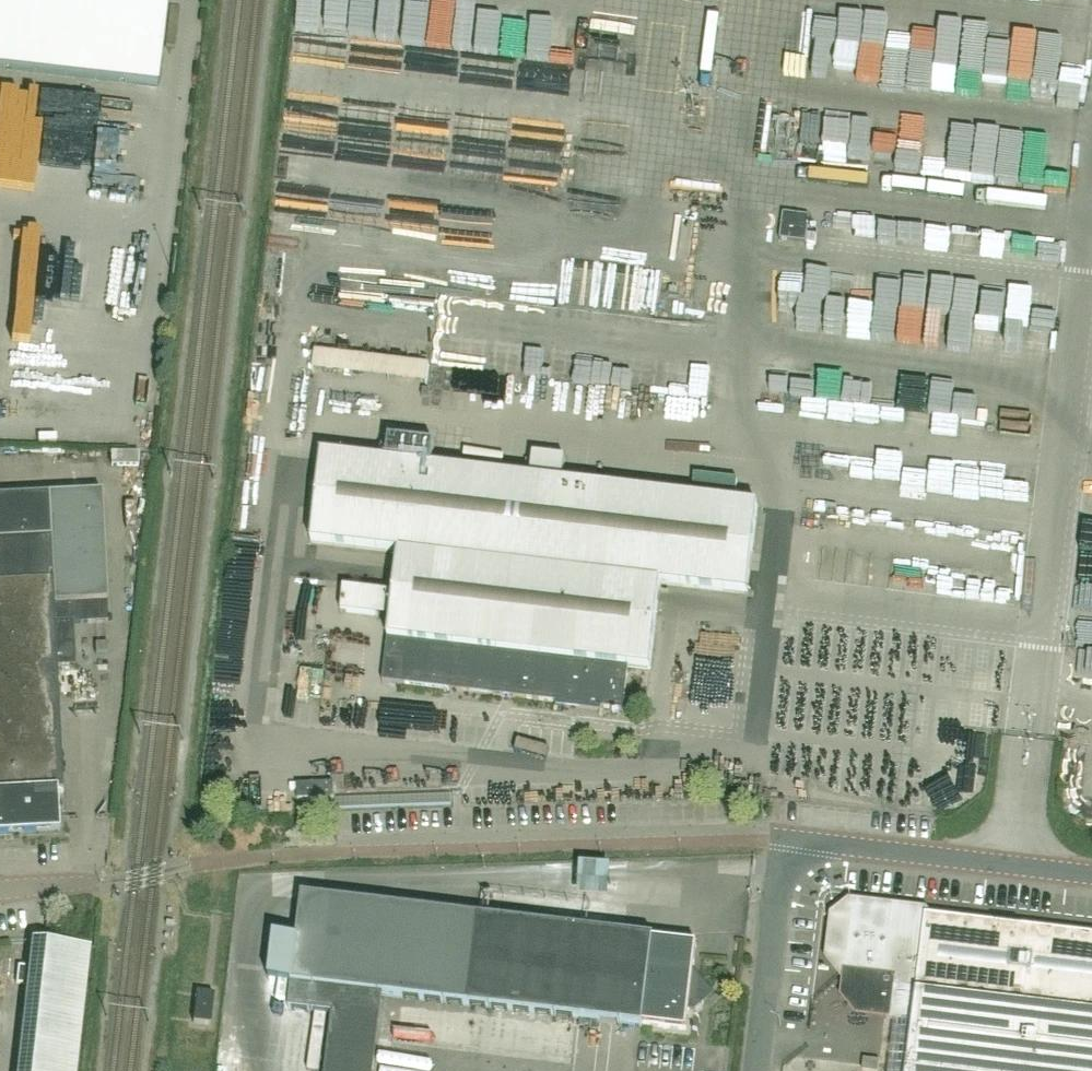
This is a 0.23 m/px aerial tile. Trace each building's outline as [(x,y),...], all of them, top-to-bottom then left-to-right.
[(158,85),(168,0),(0,0),(0,67),(158,85)] [(379,0),(307,0),(307,1),(331,3),(327,46),(349,48),(350,38),(375,41),(379,0)] [(407,0),(384,0),(383,9),(406,11),(407,0)] [(432,0),(410,0),(410,28),(432,28),(432,0)] [(460,25),(458,38),(482,41),(487,0),(439,0),(436,21),(460,25)] [(537,52),(537,6),(489,6),(489,24),(513,24),(513,52),(537,52)] [(886,41),(886,7),(862,7),(862,40),(886,41)] [(910,43),(911,14),(892,14),(891,43),(910,43)] [(987,69),(988,19),(962,19),(961,68),(987,69)] [(838,20),(837,38),(858,39),(859,21),(838,20)] [(812,24),(811,35),(833,36),(834,25),(812,24)] [(1054,107),(1058,49),(1033,47),(1034,26),(1014,25),(1012,48),(988,46),(985,91),(1032,95),(1032,105),(1054,107)] [(904,77),(927,82),(938,34),(915,29),(904,77)] [(31,190),(35,78),(0,77),(0,189),(31,190)] [(41,82),(39,144),(75,145),(76,83),(41,82)] [(100,154),(116,154),(116,186),(160,186),(160,98),(100,98),(100,154)] [(403,126),(455,124),(454,108),(402,111),(403,126)] [(802,140),(845,141),(846,110),(828,110),(828,128),(803,127),(802,140)] [(470,114),(469,132),(492,133),(493,114),(470,114)] [(901,159),(921,160),(921,129),(877,128),(876,161),(901,161),(901,159)] [(925,154),(923,179),(1050,188),(1050,191),(1070,192),(1074,139),(1054,137),(1051,168),(995,164),(996,156),(971,154),(973,139),(950,137),(948,156),(925,154)] [(31,259),(32,214),(0,213),(0,258),(31,259)] [(809,217),(783,214),(780,240),(806,243),(809,217)] [(838,218),(837,241),(859,241),(859,219),(838,218)] [(861,223),(861,242),(889,242),(889,222),(861,223)] [(35,223),(35,256),(72,256),(72,224),(35,223)] [(883,395),(832,393),(831,423),(858,424),(858,417),(885,418),(885,426),(938,428),(939,404),(883,402),(883,395)] [(749,594),(759,506),(566,483),(568,461),(538,457),(535,479),(432,467),(434,445),(391,440),(388,461),(323,454),(312,542),(399,552),(383,681),(624,710),(629,666),(651,669),(662,583),(749,594)] [(694,494),(737,499),(739,479),(696,474),(694,494)] [(58,832),(56,791),(63,790),(56,666),(74,665),(72,623),(107,622),(101,492),(0,497),(0,835),(58,832)] [(380,617),(383,593),(345,589),(342,612),(380,617)] [(297,799),(335,798),(334,783),(297,784),(297,799)] [(576,854),(575,885),(596,886),(596,872),(605,872),(606,854),(576,854)] [(704,1002),(691,986),(697,943),(653,938),(653,936),(302,895),(289,1009),(332,1014),(325,1070),(366,1070),(375,994),(643,1025),(643,1024),(686,1029),(689,1009),(695,1010),(704,1002)] [(930,916),(925,915),(924,922),(922,922),(916,915),(916,914),(876,909),(851,906),(851,907),(837,918),(836,918),(835,933),(840,934),(839,942),(834,942),(832,956),(833,956),(845,969),(845,970),(853,971),(850,992),(861,1006),(888,1009),(887,1017),(891,1018),(913,1021),(913,1024),(907,1070),(1091,1070),(1091,935),(930,916)] [(13,978),(11,938),(0,938),(0,979),(13,978)] [(211,1024),(214,994),(197,992),(194,1022),(211,1024)]
